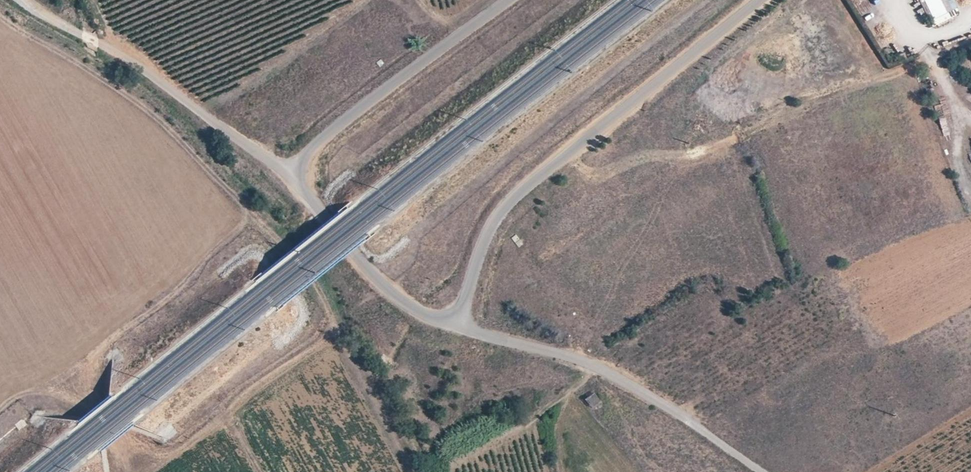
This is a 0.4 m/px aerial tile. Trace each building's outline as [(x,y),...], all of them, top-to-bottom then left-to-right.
[(932,24),(959,14),(953,0),(923,0),(932,24)] [(594,392),(584,399),(592,409),(601,402),(594,392)]
